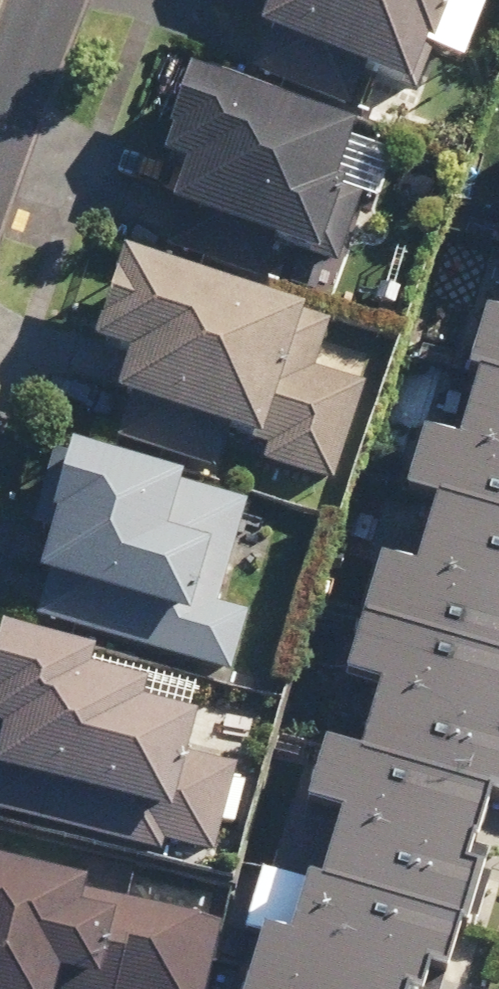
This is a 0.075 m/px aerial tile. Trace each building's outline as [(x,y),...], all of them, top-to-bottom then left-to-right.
[(260,72),(361,110),(376,72),(429,92),(461,5),(482,12),(486,0),(287,0),(260,72)] [(367,124),(206,72),(177,161),(195,167),(168,250),(267,282),(282,235),(339,253),(345,237),(365,243),(395,148),(363,137),(367,124)] [(317,310),(133,253),(103,346),(153,362),(129,437),(227,468),(234,446),(339,479),(369,385),(301,363),(317,310)] [(498,385),(498,326),(478,320),(462,373),(479,378),(498,385)] [(498,523),(498,385),(479,378),(455,455),(412,441),(395,495),(436,507),(498,523)] [(84,454),(68,450),(46,526),(69,533),(45,617),(263,678),(278,624),(209,604),(220,565),(231,568),(249,502),(195,487),(199,474),(87,442),(84,454)] [(498,665),(498,523),(436,507),(416,574),(379,562),(360,622),(498,665)] [(493,802),(498,804),(498,665),(360,622),(340,688),(381,701),(362,762),(493,802)] [(20,629),(0,713),(0,737),(23,742),(5,818),(162,855),(166,838),(225,852),(233,820),(243,823),(255,772),(202,759),(210,722),(149,707),(155,681),(105,669),(110,650),(20,629)] [(327,885),(472,930),(490,871),(473,866),(493,802),(362,762),(322,749),(303,809),(346,823),(327,885)] [(0,856),(0,988),(74,988),(78,967),(154,983),(153,988),(208,988),(226,906),(139,887),(135,902),(95,894),(99,877),(0,856)] [(327,885),(326,886),(308,881),(288,943),(266,936),(249,988),(419,988),(424,988),(428,988),(433,973),(456,980),(472,930),(327,885)]
